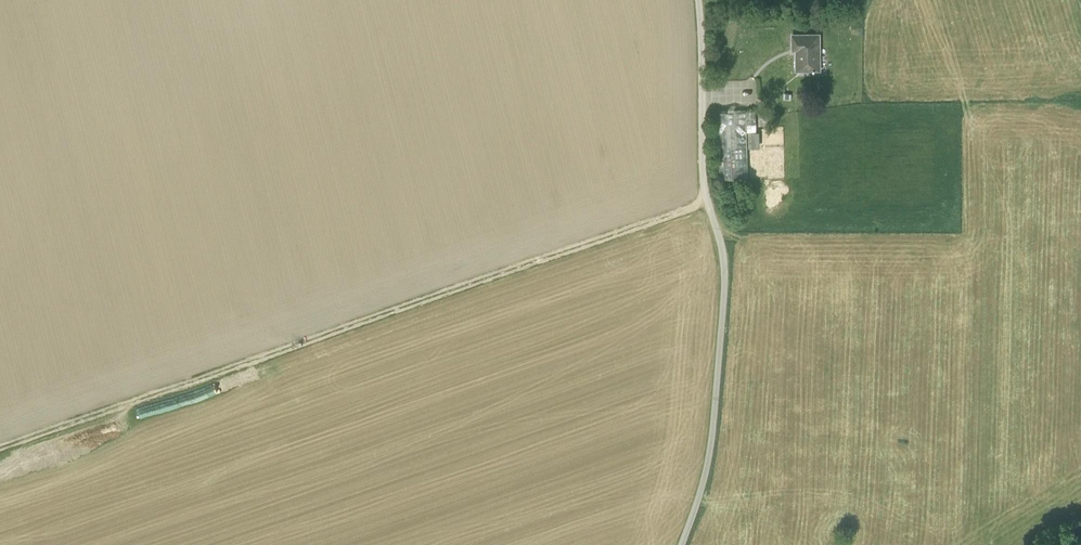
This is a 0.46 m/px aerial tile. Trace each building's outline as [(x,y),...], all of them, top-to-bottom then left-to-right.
[(813,69),(813,70),(814,70),(814,65),(813,65),(813,61),(819,61),(819,34),(793,34),(793,49),(800,49),(800,54),(796,54),(797,69),(813,69)] [(758,113),(767,122),(776,115),(767,105),(758,113)] [(715,111),(717,178),(748,177),(747,148),(747,140),(747,132),(746,124),(756,124),(756,110),(715,111)] [(756,132),(756,124),(746,124),(747,132),(756,132)] [(747,132),(747,148),(760,148),(759,132),(756,132),(747,132)]
